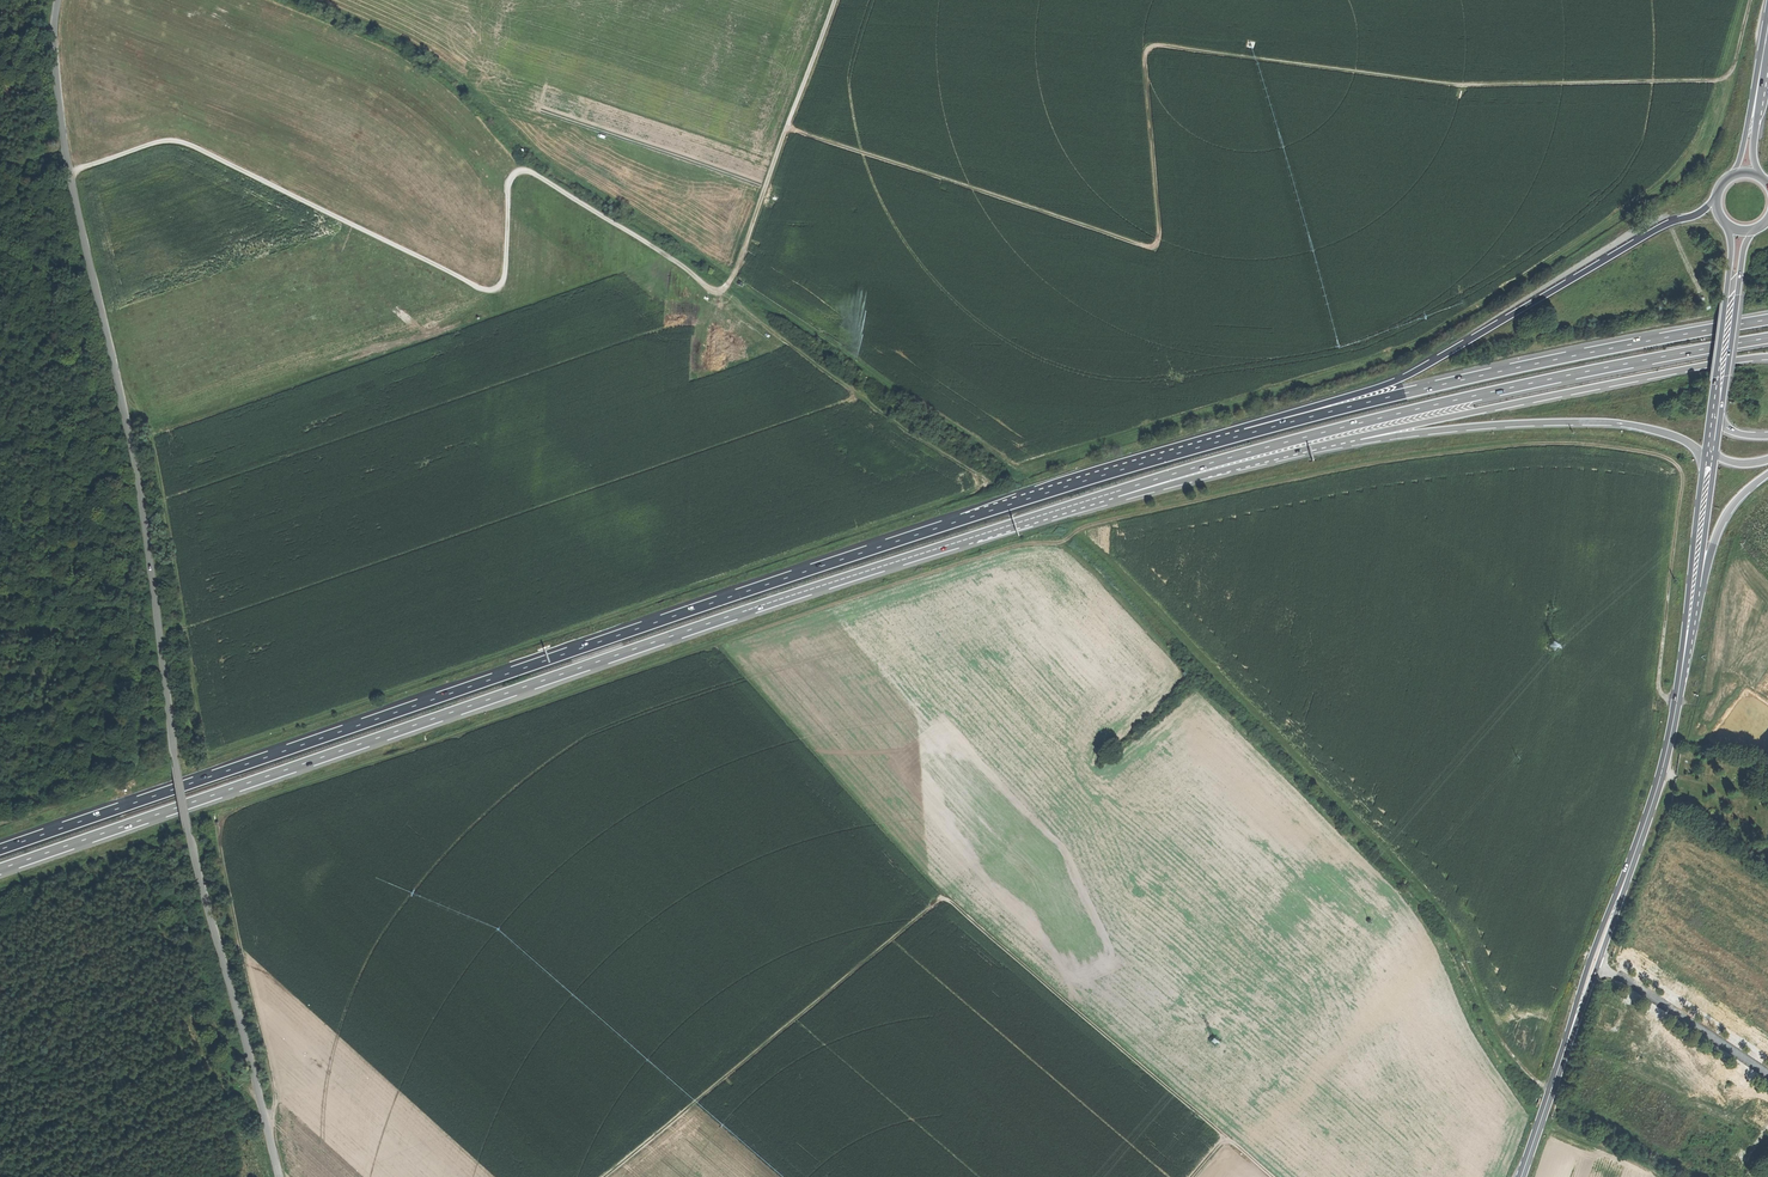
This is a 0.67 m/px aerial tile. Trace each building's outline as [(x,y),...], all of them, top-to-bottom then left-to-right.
[(1615,1026),(1620,1009),(1606,1005),(1601,1022),(1615,1026)] [(1759,1101),(1750,1113),(1756,1117),(1752,1121),(1763,1128),(1766,1124),(1767,1125),(1767,1108),(1759,1101)]
